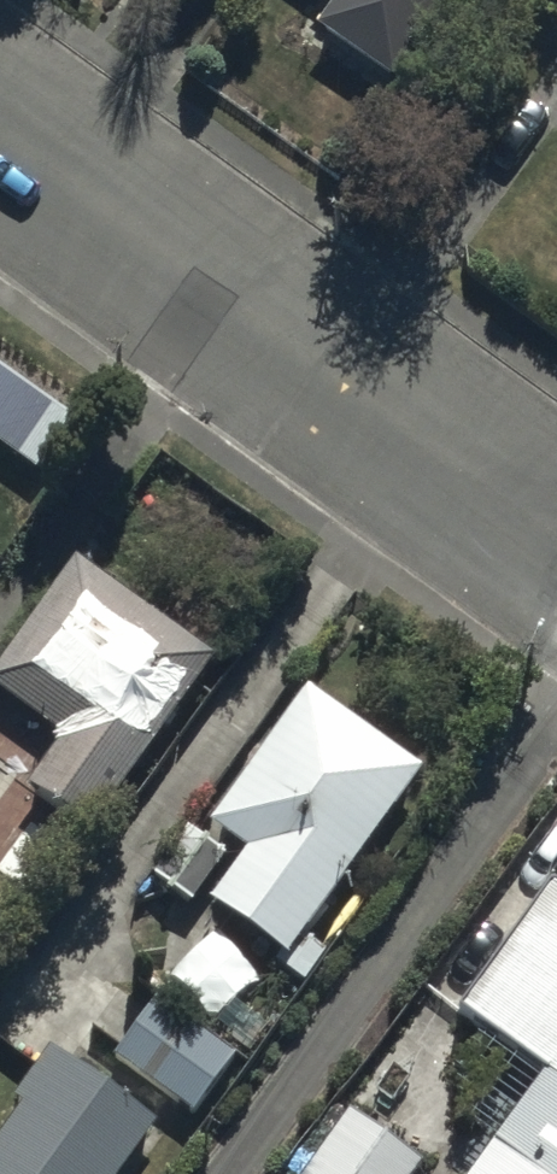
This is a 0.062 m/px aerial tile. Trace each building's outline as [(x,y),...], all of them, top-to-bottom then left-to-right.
[(408,66),(453,0),(326,0),(408,66)] [(26,467),(62,413),(0,372),(0,450),(26,467)] [(92,826),(220,660),(85,556),(0,665),(0,690),(63,739),(32,780),(92,826)] [(194,934),(272,989),(426,773),(308,689),(212,823),(252,852),(194,934)] [(20,823),(0,853),(0,879),(33,902),(66,855),(20,823)] [(469,1018),(552,1076),(482,1173),(556,1173),(556,895),(469,1018)] [(156,1000),(114,1059),(195,1116),(237,1057),(156,1000)] [(162,1124),(54,1045),(0,1117),(0,1173),(125,1173),(162,1124)] [(426,1156),(358,1107),(309,1173),(412,1173),(426,1156)]
